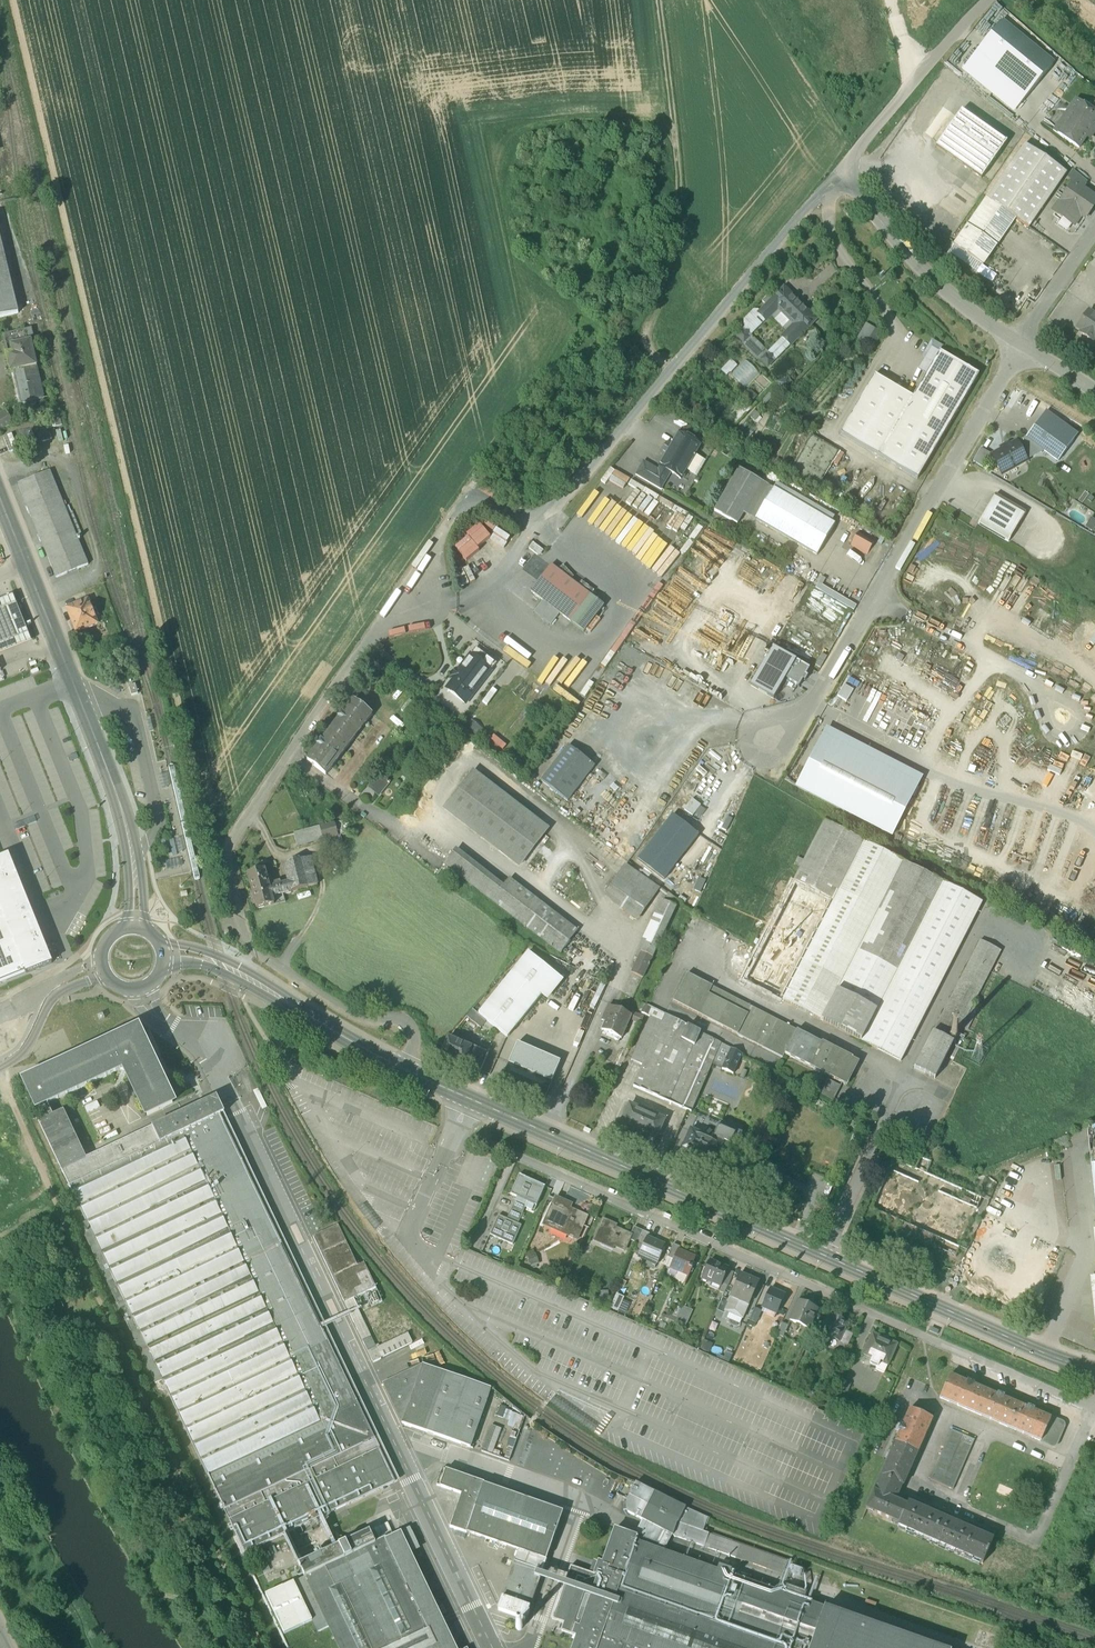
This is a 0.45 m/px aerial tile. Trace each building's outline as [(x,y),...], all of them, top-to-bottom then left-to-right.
[(1018,44),(988,81),(1011,99),(1041,63),(1018,44)] [(1076,101),(1070,109),(1071,114),(1058,134),(1079,149),(1092,129),(1094,131),(1094,114),(1090,111),(1076,101)] [(1007,142),(961,111),(936,147),(981,179),(1007,142)] [(1066,173),(1024,145),(987,199),(1015,219),(1029,228),(1066,173)] [(1087,183),(1073,171),(1067,180),(1073,184),(1073,183),(1083,190),(1083,189),(1087,183)] [(1084,192),(1083,190),(1073,183),(1073,184),(1060,202),(1061,203),(1054,213),(1064,219),(1065,217),(1073,223),(1079,215),(1085,219),(1094,204),(1094,198),(1089,194),(1087,194),(1084,192)] [(1015,219),(987,199),(965,230),(993,250),(1015,219)] [(993,250),(965,230),(953,248),(981,267),(993,250)] [(19,313),(0,237),(0,318),(19,313)] [(782,303),(777,308),(778,309),(771,316),(788,333),(783,338),(790,346),(815,321),(790,295),(782,303)] [(760,314),(759,315),(765,321),(766,321),(771,316),(778,309),(777,308),(782,303),(776,297),(760,314)] [(1027,300),(1023,306),(1027,309),(1031,303),(1027,300)] [(758,312),(754,312),(745,321),(744,325),(746,327),(742,331),(748,338),(765,321),(759,315),(760,314),(758,312)] [(1088,312),(1077,328),(1082,331),(1081,334),(1093,342),(1094,340),(1094,317),(1088,312)] [(859,338),(868,343),(876,328),(867,323),(859,338)] [(20,345),(12,346),(13,353),(7,354),(11,373),(15,372),(20,397),(42,391),(31,343),(34,342),(31,330),(17,333),(20,345)] [(766,352),(752,339),(749,339),(748,338),(742,331),(737,337),(744,344),(744,346),(758,360),(761,361),(768,368),(773,362),(766,355),(766,352)] [(3,337),(7,354),(13,353),(12,346),(20,345),(17,333),(3,337)] [(913,398),(874,376),(840,434),(917,480),(979,376),(939,352),(913,398)] [(756,398),(748,390),(745,393),(753,401),(756,398)] [(42,391),(20,397),(22,405),(44,400),(42,391)] [(745,402),(717,431),(724,437),(751,408),(745,402)] [(0,416),(0,432),(14,424),(7,412),(0,416)] [(1078,435),(1046,412),(1042,417),(1074,441),(1078,435)] [(692,426),(677,417),(674,423),(683,428),(679,434),(685,437),(692,426)] [(1074,441),(1042,417),(1026,439),(1042,450),(1042,451),(1058,462),(1074,441)] [(35,425),(39,443),(52,440),(48,422),(35,425)] [(12,434),(3,437),(9,452),(18,449),(12,434)] [(685,437),(679,434),(660,467),(671,473),(681,479),(687,470),(696,476),(704,462),(695,457),(701,446),(685,437)] [(1042,450),(1026,439),(1017,444),(1025,460),(1042,451),(1042,450)] [(1016,443),(1008,448),(1007,447),(1000,450),(1001,452),(992,457),(993,458),(992,459),(1000,473),(1001,472),(1002,474),(1026,461),(1025,460),(1017,444),(1016,443)] [(658,470),(643,462),(635,475),(661,490),(671,473),(660,467),(658,470)] [(715,511),(737,524),(762,483),(740,470),(715,511)] [(17,484),(35,526),(67,513),(51,471),(17,484)] [(835,525),(773,489),(755,520),(817,556),(835,525)] [(1026,513),(996,495),(978,525),(1008,543),(1026,513)] [(664,575),(681,549),(601,496),(584,521),(664,575)] [(72,511),(67,513),(77,537),(82,535),(72,511)] [(35,526),(56,578),(88,564),(77,537),(67,513),(35,526)] [(874,542),(858,533),(852,544),(867,553),(874,542)] [(591,596),(551,565),(530,592),(570,623),(591,596)] [(84,591),(72,596),(75,602),(87,597),(84,591)] [(32,643),(13,596),(0,601),(0,655),(32,643)] [(88,600),(67,609),(77,633),(98,624),(88,600)] [(496,665),(476,649),(460,669),(464,672),(448,692),(464,705),(480,684),(481,685),(496,665)] [(752,687),(774,700),(786,679),(795,662),(773,650),(752,687)] [(795,662),(786,679),(799,687),(809,670),(795,662)] [(382,680),(375,691),(380,694),(387,684),(382,680)] [(135,685),(129,687),(131,696),(138,695),(135,685)] [(354,700),(331,731),(349,745),(372,715),(354,700)] [(409,700),(401,710),(408,716),(416,706),(409,700)] [(325,775),(349,745),(331,731),(307,760),(325,775)] [(891,835),(917,786),(822,737),(797,787),(891,835)] [(594,768),(567,746),(540,780),(569,802),(594,768)] [(474,771),(468,778),(543,836),(549,828),(474,771)] [(379,772),(367,787),(379,796),(390,782),(379,772)] [(1061,777),(1056,786),(1067,792),(1072,784),(1061,777)] [(543,836),(468,778),(449,803),(523,861),(543,836)] [(703,808),(697,805),(698,804),(691,800),(686,809),(699,816),(703,808)] [(523,861),(449,803),(444,810),(518,867),(523,861)] [(639,861),(665,880),(697,837),(672,818),(639,861)] [(982,903),(824,821),(765,937),(753,960),(748,970),(742,981),(901,1062),(982,903)] [(334,822),(319,826),(323,839),(338,835),(334,822)] [(319,826),(294,833),(297,846),(323,839),(319,826)] [(54,965),(11,853),(0,857),(0,985),(54,965)] [(501,890),(453,854),(445,865),(493,901),(501,890)] [(327,856),(321,858),(324,870),(330,868),(327,856)] [(310,857),(284,864),(289,882),(291,892),(317,885),(310,857)] [(659,889),(625,865),(606,894),(639,917),(659,889)] [(289,882),(270,887),(267,879),(270,878),(267,869),(247,874),(256,909),(274,904),(272,897),(283,894),(291,892),(289,882)] [(699,878),(696,889),(703,890),(705,879),(699,878)] [(577,932),(509,879),(501,890),(493,901),(561,953),(577,932)] [(283,894),(272,897),(274,904),(285,901),(283,894)] [(668,894),(631,973),(642,978),(648,965),(649,966),(650,964),(649,964),(679,901),(668,894)] [(980,941),(933,1033),(947,1040),(950,1033),(958,1018),(964,1021),(965,1022),(971,1010),(1001,951),(1000,951),(980,941)] [(725,958),(748,970),(753,960),(730,948),(725,958)] [(528,953),(478,1015),(486,1021),(507,1038),(557,976),(528,953)] [(797,1031),(687,975),(672,1002),(782,1059),(784,1055),(797,1031)] [(651,1008),(644,1005),(641,1013),(647,1016),(651,1008)] [(630,1015),(608,1006),(601,1021),(605,1023),(601,1030),(621,1039),(630,1019),(631,1016),(630,1015)] [(720,1044),(651,1008),(647,1016),(650,1017),(631,1060),(643,1066),(633,1087),(690,1112),(711,1065),(720,1044)] [(478,1015),(472,1010),(467,1017),(481,1028),(486,1021),(478,1015)] [(964,1021),(961,1027),(967,1030),(976,1012),(971,1010),(965,1022),(964,1021)] [(643,1017),(632,1012),(630,1015),(631,1016),(630,1019),(640,1024),(643,1017)] [(961,1027),(964,1021),(958,1018),(950,1033),(951,1033),(951,1032),(952,1032),(953,1031),(954,1031),(955,1031),(956,1032),(957,1032),(957,1033),(958,1034),(961,1027)] [(138,1031),(26,1084),(38,1109),(44,1106),(49,1118),(53,1116),(47,1104),(120,1070),(127,1072),(147,1116),(173,1104),(138,1031)] [(857,1062),(797,1031),(784,1055),(844,1085),(857,1062)] [(947,1040),(933,1033),(914,1069),(935,1079),(953,1043),(947,1040)] [(462,1044),(449,1038),(448,1038),(440,1056),(463,1066),(464,1064),(471,1048),(472,1046),(473,1044),(464,1040),(462,1044)] [(560,1062),(517,1043),(508,1064),(551,1083),(560,1062)] [(731,1049),(720,1044),(711,1065),(722,1069),(731,1049)] [(472,1046),(471,1048),(464,1064),(480,1071),(488,1053),(472,1046)] [(731,1049),(722,1069),(733,1074),(741,1055),(731,1049)] [(551,1083),(508,1064),(501,1080),(533,1094),(532,1095),(544,1100),(551,1083)] [(840,1087),(827,1080),(824,1087),(817,1084),(813,1092),(833,1102),(840,1087)] [(221,1110),(215,1097),(206,1101),(207,1103),(211,1101),(217,1112),(221,1110)] [(207,1103),(87,1160),(63,1111),(53,1116),(49,1118),(39,1123),(71,1191),(72,1191),(220,1120),(217,1112),(211,1101),(207,1103)] [(664,1120),(629,1105),(622,1123),(656,1138),(664,1120)] [(38,1119),(33,1109),(29,1111),(34,1121),(38,1119)] [(719,1124),(698,1114),(690,1131),(712,1141),(719,1124)] [(220,1120),(72,1191),(163,1381),(224,1510),(238,1538),(245,1554),(394,1483),(220,1120)] [(712,1141),(690,1131),(683,1149),(715,1163),(718,1156),(723,1158),(728,1148),(734,1151),(741,1133),(730,1128),(730,1127),(728,1126),(727,1127),(719,1124),(712,1141)] [(545,1187),(519,1175),(511,1195),(517,1198),(514,1202),(525,1207),(528,1202),(536,1206),(545,1187)] [(571,1205),(555,1198),(543,1226),(544,1226),(544,1225),(551,1228),(551,1229),(551,1230),(553,1227),(568,1232),(567,1236),(575,1240),(575,1241),(576,1241),(579,1234),(580,1234),(587,1217),(575,1212),(573,1214),(568,1212),(571,1205)] [(525,1207),(514,1202),(512,1208),(523,1213),(525,1207)] [(523,1213),(512,1208),(509,1214),(520,1219),(523,1213)] [(520,1219),(509,1214),(507,1220),(499,1216),(490,1235),(513,1245),(521,1226),(518,1224),(520,1219)] [(616,1226),(603,1220),(594,1241),(602,1245),(603,1242),(624,1251),(628,1243),(630,1240),(631,1236),(631,1235),(620,1231),(619,1233),(614,1231),(616,1226)] [(32,1221),(26,1224),(29,1230),(35,1227),(32,1221)] [(163,1381),(87,1223),(80,1226),(155,1385),(163,1381)] [(358,1267),(338,1226),(313,1237),(345,1303),(353,1299),(376,1288),(364,1263),(358,1267)] [(643,1232),(634,1228),(631,1235),(631,1236),(630,1240),(637,1244),(642,1232),(643,1232)] [(633,1253),(638,1255),(646,1238),(647,1235),(642,1232),(637,1244),(633,1253)] [(664,1246),(646,1238),(638,1255),(638,1256),(647,1260),(644,1266),(653,1270),(656,1264),(657,1264),(661,1254),(664,1246)] [(673,1245),(667,1258),(674,1260),(679,1248),(673,1245)] [(674,1260),(670,1269),(679,1273),(679,1272),(689,1276),(692,1268),(691,1267),(695,1259),(694,1258),(694,1260),(678,1253),(680,1248),(679,1248),(674,1260)] [(664,1266),(670,1269),(674,1260),(667,1258),(664,1266)] [(728,1269),(710,1261),(702,1279),(711,1283),(712,1280),(722,1284),(728,1270),(728,1269)] [(728,1270),(722,1284),(728,1286),(734,1273),(728,1270)] [(686,1283),(689,1276),(679,1272),(679,1273),(676,1279),(686,1283)] [(729,1300),(725,1311),(742,1318),(758,1280),(742,1272),(729,1300)] [(785,1295),(770,1289),(762,1308),(776,1314),(785,1295)] [(599,1303),(609,1302),(608,1290),(598,1291),(599,1303)] [(617,1293),(610,1307),(618,1311),(624,1297),(617,1293)] [(722,1317),(725,1311),(729,1300),(723,1298),(717,1310),(718,1311),(716,1315),(722,1317)] [(353,1299),(345,1303),(373,1363),(382,1359),(381,1358),(412,1343),(408,1334),(377,1349),(353,1299)] [(817,1310),(798,1301),(790,1321),(808,1329),(817,1310)] [(660,1318),(674,1325),(676,1321),(681,1310),(682,1308),(675,1305),(671,1314),(669,1314),(668,1316),(662,1313),(660,1318)] [(755,1308),(747,1324),(754,1327),(761,1311),(755,1308)] [(686,1312),(681,1310),(676,1321),(681,1323),(686,1312)] [(847,1323),(830,1316),(827,1322),(826,1321),(819,1338),(827,1341),(829,1338),(838,1342),(839,1343),(844,1330),(847,1323)] [(782,1323),(777,1334),(783,1337),(788,1325),(782,1323)] [(382,1334),(379,1327),(373,1330),(376,1337),(382,1334)] [(853,1333),(844,1330),(839,1343),(838,1342),(835,1349),(844,1353),(853,1333)] [(391,1331),(385,1334),(388,1341),(394,1339),(391,1331)] [(897,1345),(872,1334),(863,1355),(872,1359),(870,1364),(877,1368),(876,1370),(884,1374),(897,1345)] [(386,1342),(383,1335),(377,1338),(380,1345),(386,1342)] [(423,1337),(412,1343),(419,1356),(430,1351),(423,1337)] [(704,1340),(700,1349),(708,1353),(712,1343),(704,1340)] [(423,1365),(383,1384),(402,1424),(423,1365)] [(423,1365),(402,1424),(423,1431),(444,1372),(423,1365)] [(444,1372),(423,1431),(470,1448),(491,1389),(444,1372)] [(967,1383),(950,1376),(940,1398),(973,1413),(978,1401),(977,1400),(982,1390),(973,1386),(973,1384),(968,1382),(967,1383)] [(997,1396),(982,1390),(977,1400),(978,1401),(973,1413),(1008,1428),(1013,1415),(1014,1416),(1018,1405),(1003,1399),(1003,1397),(998,1395),(997,1396)] [(1034,1410),(1028,1408),(1027,1409),(1018,1405),(1014,1416),(1013,1415),(1008,1428),(1041,1442),(1051,1419),(1050,1419),(1033,1412),(1034,1410)] [(932,1419),(910,1409),(902,1427),(901,1426),(899,1432),(900,1432),(895,1443),(918,1452),(932,1419)] [(1062,1423),(1051,1419),(1050,1419),(1051,1419),(1041,1442),(1052,1446),(1052,1445),(1055,1444),(1056,1445),(1063,1428),(1062,1427),(1061,1425),(1062,1423)] [(494,1453),(503,1428),(492,1424),(483,1450),(494,1453)] [(952,1428),(938,1461),(961,1471),(975,1438),(952,1428)] [(918,1452),(895,1443),(881,1476),(902,1485),(903,1486),(918,1452)] [(938,1461),(930,1478),(953,1488),(961,1471),(938,1461)] [(484,1483),(443,1468),(437,1485),(466,1495),(454,1528),(450,1527),(449,1527),(467,1533),(467,1532),(483,1484),(484,1484),(484,1483)] [(881,1476),(880,1476),(866,1509),(899,1523),(907,1506),(895,1501),(902,1485),(881,1476)] [(484,1484),(483,1484),(467,1532),(519,1550),(545,1559),(546,1559),(563,1511),(484,1484)] [(671,1535),(672,1535),(704,1547),(709,1534),(703,1532),(708,1519),(679,1506),(636,1484),(631,1493),(649,1503),(640,1519),(642,1520),(666,1532),(671,1535)] [(649,1503),(631,1493),(627,1501),(627,1510),(628,1513),(640,1519),(649,1503)] [(942,1517),(909,1502),(907,1506),(899,1523),(898,1527),(931,1541),(942,1517)] [(973,1530),(942,1517),(931,1541),(962,1555),(973,1530)] [(637,1536),(635,1541),(657,1549),(666,1532),(642,1520),(635,1536),(637,1536)] [(406,1524),(398,1528),(400,1533),(401,1532),(409,1529),(406,1524)] [(337,1526),(325,1532),(330,1542),(342,1536),(337,1526)] [(635,1541),(637,1536),(635,1536),(615,1529),(602,1563),(598,1562),(594,1574),(598,1576),(593,1591),(580,1628),(576,1627),(573,1635),(577,1637),(573,1647),(598,1647),(635,1541)] [(973,1530),(962,1555),(982,1564),(993,1539),(973,1530)] [(370,1532),(299,1566),(305,1578),(375,1544),(370,1532)] [(386,1540),(386,1539),(375,1544),(305,1578),(328,1627),(329,1628),(338,1647),(457,1647),(401,1532),(400,1533),(386,1540)] [(671,1535),(666,1532),(657,1549),(662,1551),(671,1535)] [(740,1545),(709,1534),(704,1547),(736,1558),(740,1545)] [(242,1556),(245,1554),(238,1538),(234,1539),(242,1556)] [(824,1608),(662,1551),(657,1549),(635,1541),(598,1647),(810,1647),(824,1608)] [(803,1568),(740,1545),(736,1558),(799,1580),(803,1568)] [(545,1559),(519,1550),(515,1562),(541,1571),(545,1559)] [(541,1571),(515,1562),(497,1609),(525,1618),(541,1571)] [(594,1574),(570,1566),(565,1582),(593,1591),(598,1576),(594,1574)] [(305,1578),(283,1589),(283,1588),(266,1596),(284,1635),(313,1622),(318,1633),(329,1628),(328,1627),(305,1578)] [(593,1591),(565,1582),(552,1620),(563,1624),(561,1631),(573,1635),(576,1627),(580,1628),(593,1591)] [(824,1608),(810,1647),(936,1647),(824,1608)]
